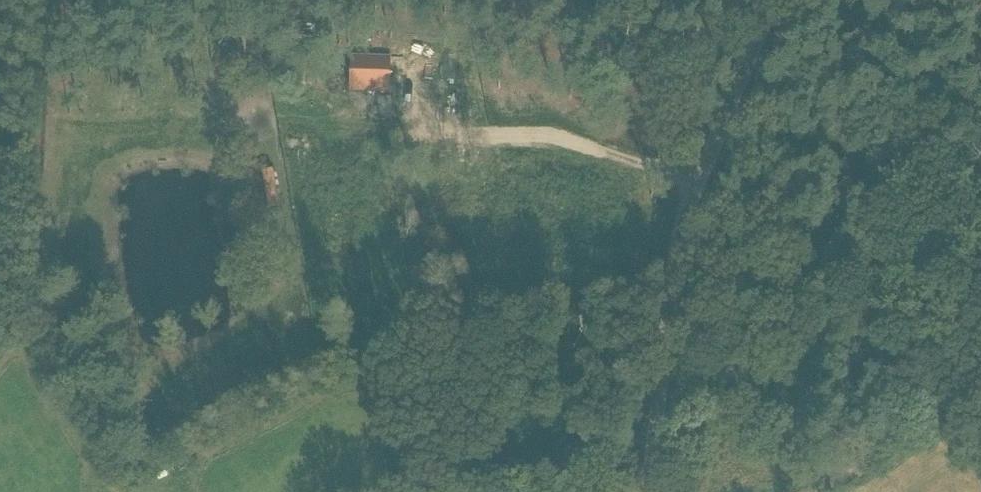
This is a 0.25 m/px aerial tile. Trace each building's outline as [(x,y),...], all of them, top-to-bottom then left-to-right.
[(336,43),(336,79),(376,79),(376,43),(336,43)] [(273,171),(263,173),(268,210),(278,208),(273,171)]
